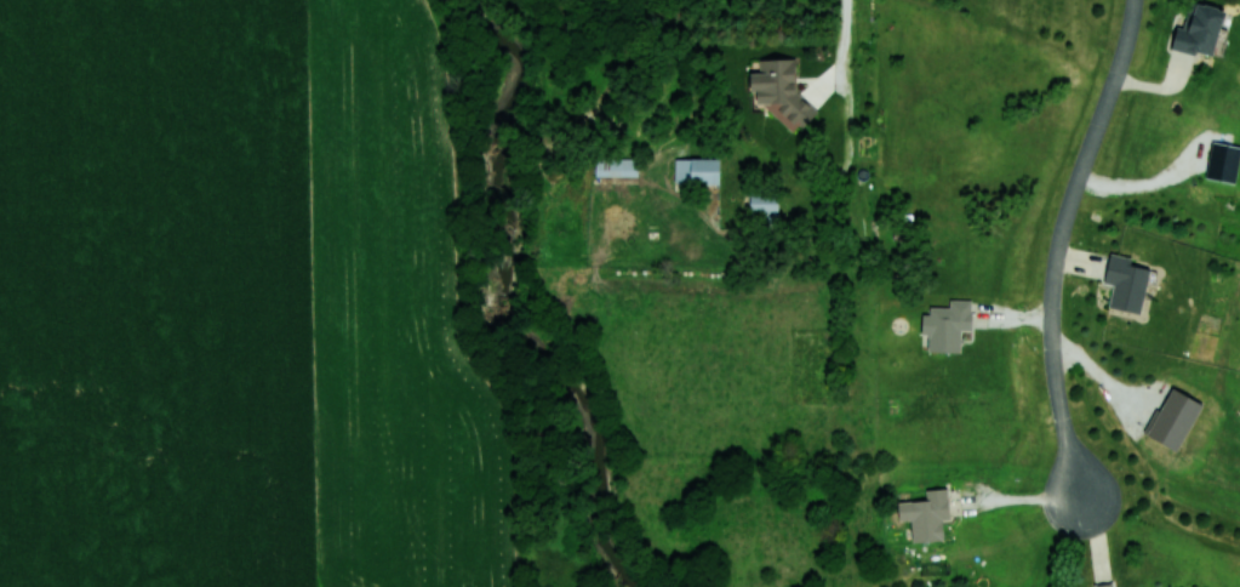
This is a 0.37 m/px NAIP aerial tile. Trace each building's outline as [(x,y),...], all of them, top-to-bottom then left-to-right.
[(1168,47),(1211,57),(1221,9),(1188,2),(1182,29),(1173,27),(1168,47)] [(760,93),(739,93),(739,113),(760,113),(760,93)] [(637,177),(637,158),(593,158),(593,177),(637,177)] [(717,159),(674,159),(674,184),(717,184),(717,159)] [(776,191),(748,191),(748,215),(776,215),(776,191)] [(1107,307),(1139,314),(1148,269),(1129,265),(1131,257),(1108,252),(1102,282),(1112,285),(1107,307)] [(926,351),(959,352),(959,330),(970,330),(970,299),(947,299),(947,307),(923,306),(923,334),(927,334),(926,351)] [(940,519),(948,519),(946,488),(924,489),(924,501),(894,502),(895,522),(910,521),(911,542),(941,541),(940,519)]
